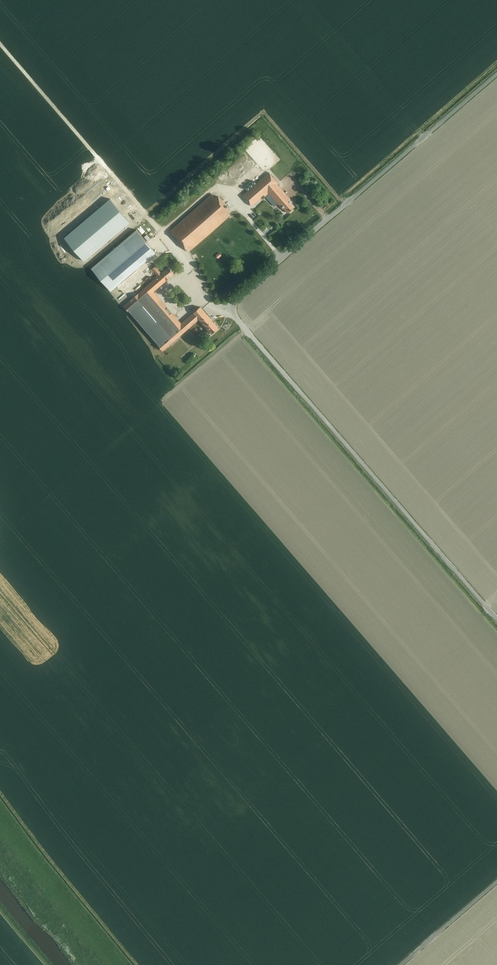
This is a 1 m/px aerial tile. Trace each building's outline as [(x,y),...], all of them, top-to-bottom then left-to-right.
[(278,183),(269,172),(243,195),(252,205),(263,196),(264,198),(270,193),(272,196),(274,198),(283,209),(284,208),(288,213),(295,207),(289,199),(290,198),(278,184),(278,183)] [(216,199),(212,194),(171,230),(189,251),(230,215),(226,210),(229,207),(219,196),(216,199)] [(109,198),(63,238),(84,262),(130,223),(109,198)] [(136,229),(92,268),(111,290),(156,252),(136,229)] [(162,273),(156,266),(151,270),(153,273),(155,271),(158,275),(155,277),(156,278),(124,306),(130,312),(131,311),(158,343),(157,344),(163,351),(200,319),(208,329),(201,335),(204,338),(211,332),(212,333),(219,328),(201,307),(194,312),(179,325),(152,293),(175,274),(169,267),(162,273)]
